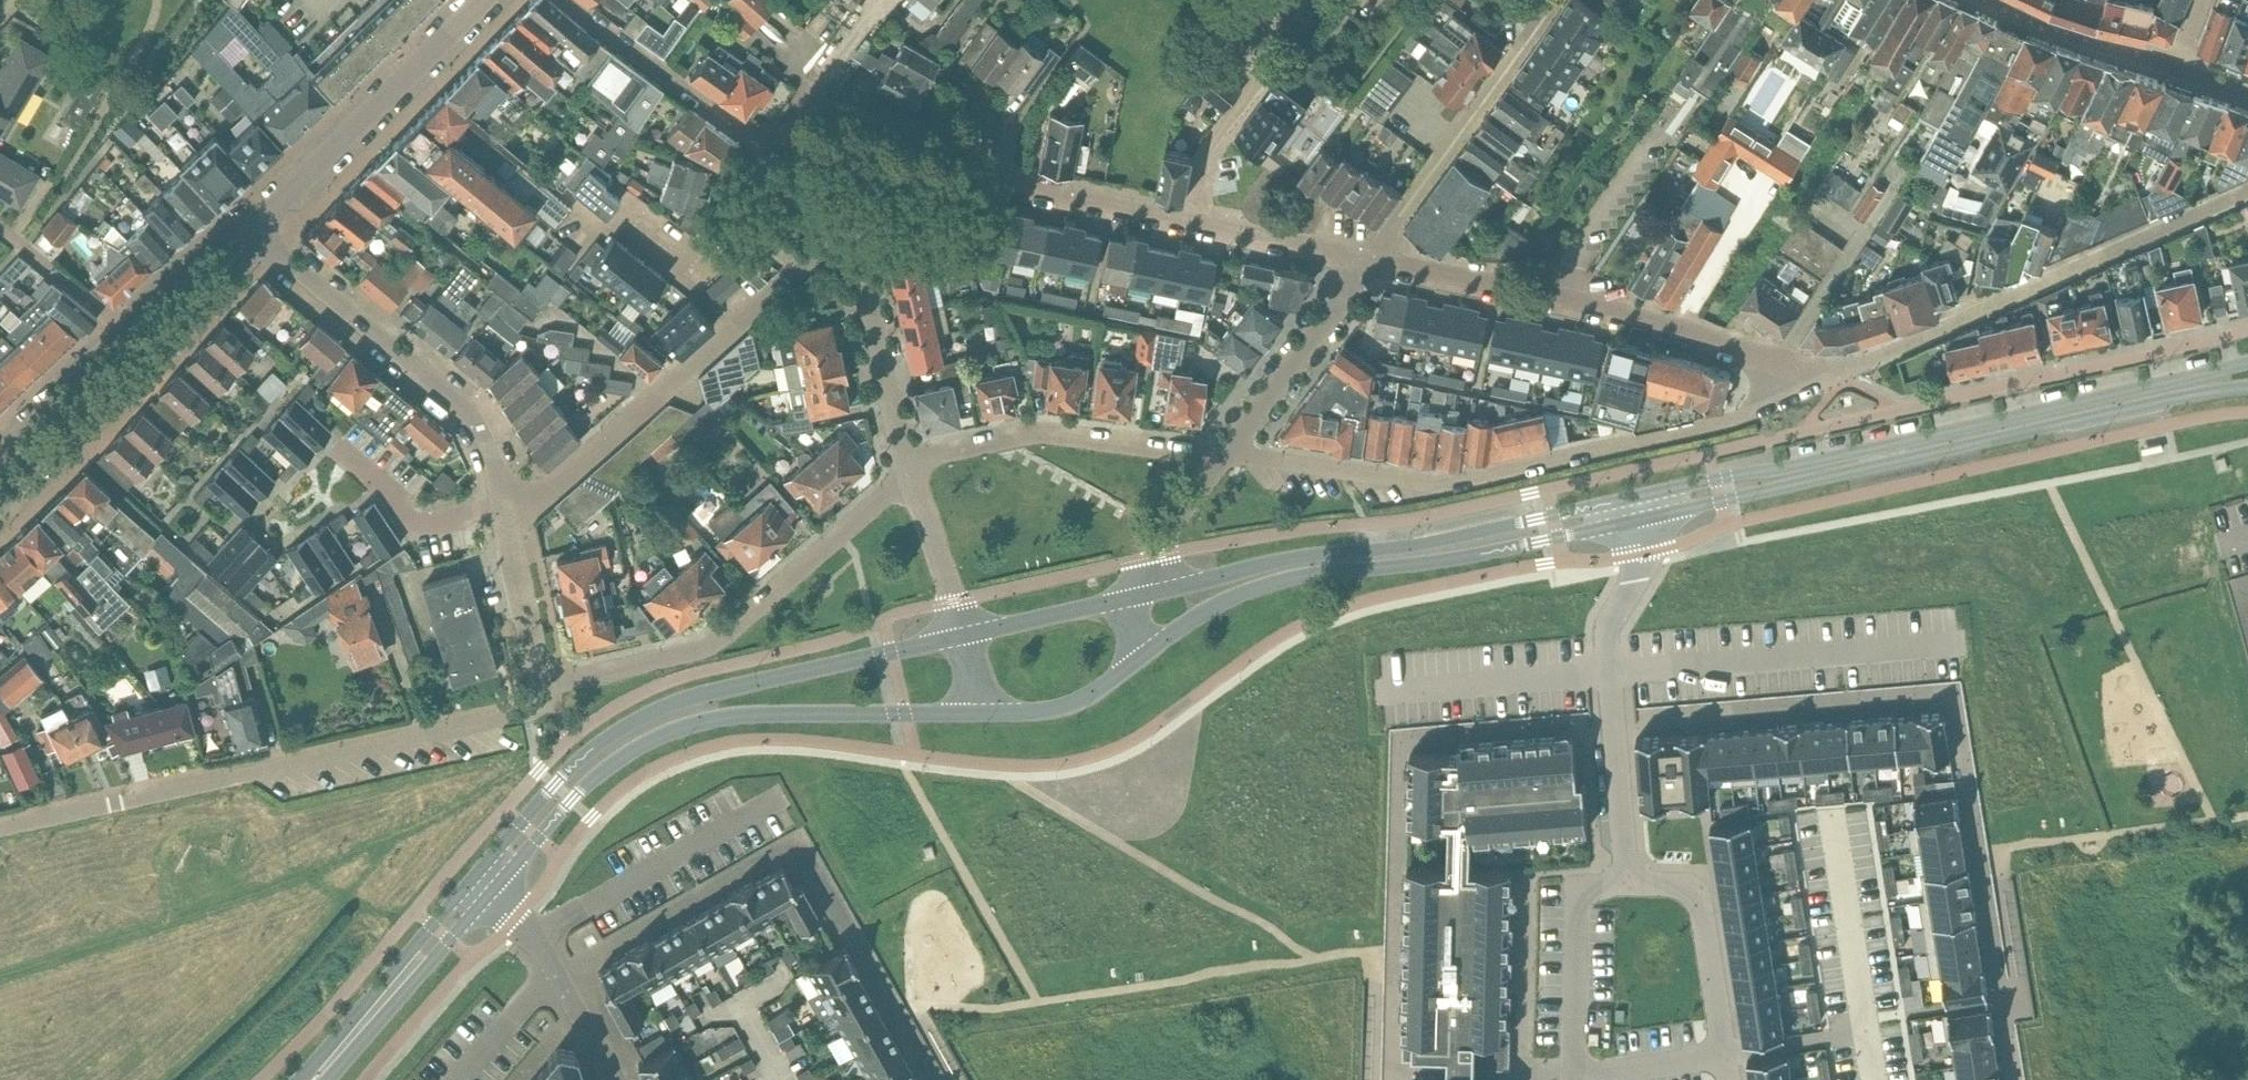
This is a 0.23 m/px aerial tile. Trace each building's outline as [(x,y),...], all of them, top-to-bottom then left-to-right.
[(390,45),(398,38),(406,30),(377,0),(373,0),(367,6),(360,13),(367,21),(368,21),(371,25),(390,45)] [(406,30),(406,31),(408,30),(407,29),(438,0),(377,0),(406,30)] [(523,12),(554,37),(570,17),(549,0),(534,0),(525,9),(523,12)] [(635,12),(626,4),(621,0),(602,0),(617,13),(625,4),(635,12)] [(626,4),(635,12),(643,19),(651,8),(641,0),(621,0),(626,4)] [(667,9),(675,0),(655,0),(667,9)] [(707,0),(695,0),(693,3),(699,8),(701,9),(707,0)] [(734,10),(755,27),(773,6),(765,0),(731,0),(727,5),(734,10)] [(910,0),(906,6),(923,20),(940,0),(910,0)] [(1553,22),(1596,51),(1603,41),(1597,36),(1609,19),(1581,0),(1568,0),(1553,22)] [(1709,30),(1681,75),(1713,96),(1726,76),(1746,46),(1772,6),(1776,0),(1728,0),(1724,5),(1709,30)] [(1717,0),(1700,0),(1690,16),(1709,30),(1724,5),(1717,0)] [(1794,20),(1807,0),(1776,0),(1772,6),(1794,20)] [(1794,20),(1785,35),(1829,63),(1868,0),(1807,0),(1794,20)] [(1829,63),(1826,68),(1839,77),(1858,48),(1852,44),(1858,34),(1877,44),(1903,0),(1868,0),(1829,63)] [(1886,83),(1899,90),(1915,64),(1902,56),(1936,0),(1904,0),(1872,54),(1895,68),(1886,83)] [(1934,44),(1959,2),(1955,0),(1936,0),(1902,56),(1915,64),(1899,90),(1886,83),(1873,105),(1887,113),(1925,50),(1925,48),(1923,42),(1925,38),(1934,44)] [(2046,12),(2051,0),(2022,0),(2046,12)] [(2094,27),(2102,0),(2051,0),(2046,12),(2049,14),(2094,27)] [(2116,33),(2120,13),(2123,13),(2126,0),(2102,0),(2094,27),(2098,29),(2116,33)] [(2141,38),(2153,6),(2135,2),(2135,0),(2130,0),(2129,1),(2126,0),(2123,13),(2120,13),(2116,33),(2141,38)] [(2141,38),(2146,39),(2148,32),(2167,39),(2173,37),(2179,21),(2187,4),(2189,0),(2160,0),(2156,8),(2154,6),(2153,6),(2141,38)] [(2218,56),(2234,11),(2238,13),(2243,0),(2216,0),(2213,6),(2198,49),(2218,56)] [(2247,56),(2247,0),(2243,0),(2238,13),(2234,11),(2218,56),(2244,66),(2247,56)] [(267,19),(257,28),(238,7),(232,1),(191,52),(253,120),(279,149),(332,99),(292,55),(293,54),(289,49),(292,46),(267,19)] [(690,1),(677,18),(686,24),(699,8),(693,3),(690,1)] [(1942,59),(1948,63),(1979,11),(1959,2),(1934,44),(1937,45),(1919,73),(1931,80),(1939,67),(1937,66),(1942,59)] [(755,27),(734,10),(724,22),(744,40),(755,27)] [(1917,121),(1935,132),(1997,20),(1979,11),(1948,63),(1950,65),(1917,121)] [(523,12),(511,24),(554,59),(563,67),(565,65),(556,56),(565,46),(554,37),(523,12)] [(635,12),(623,29),(634,38),(646,21),(643,19),(635,12)] [(1467,39),(1462,46),(1491,67),(1504,49),(1503,48),(1502,49),(1475,28),(1453,12),(1445,23),(1467,39)] [(292,55),(332,99),(389,47),(391,46),(390,45),(371,25),(368,21),(367,21),(360,13),(359,13),(358,14),(358,15),(308,63),(297,51),(293,54),(292,55)] [(1619,27),(1629,35),(1638,22),(1628,15),(1619,27)] [(599,41),(570,17),(554,37),(565,46),(565,45),(583,62),(599,41)] [(1454,56),(1449,63),(1448,64),(1477,85),(1491,67),(1462,46),(1428,20),(1421,28),(1434,38),(1432,40),(1454,56)] [(1951,170),(1983,112),(2026,33),(1997,20),(1935,132),(1915,169),(1941,183),(1944,185),(1945,184),(1946,183),(1952,186),(1959,175),(1951,170)] [(646,21),(634,38),(664,58),(676,41),(647,21),(646,21)] [(1553,22),(1534,50),(1576,79),(1584,68),(1577,63),(1587,48),(1595,53),(1596,51),(1553,22)] [(511,24),(496,40),(550,83),(563,67),(554,59),(511,24)] [(882,36),(897,44),(902,33),(888,25),(882,36)] [(980,70),(992,80),(1021,40),(1018,44),(997,29),(994,33),(983,26),(957,61),(968,69),(977,75),(980,70)] [(2001,201),(2035,140),(2040,130),(2033,126),(2035,121),(2021,115),(2037,86),(2035,85),(2057,45),(2026,33),(1983,112),(1992,117),(1999,120),(1973,168),(1995,180),(1977,211),(1968,210),(1943,203),(1940,210),(1939,213),(1987,225),(2001,201)] [(1448,64),(1409,35),(1402,44),(1441,74),(1433,85),(1462,105),(1477,85),(1448,64)] [(6,135),(52,57),(20,38),(0,72),(0,131),(6,135)] [(486,50),(476,60),(506,84),(515,93),(530,75),(540,83),(535,88),(547,97),(555,87),(550,83),(496,40),(486,50)] [(1021,40),(992,80),(1000,86),(1004,81),(1017,91),(1020,87),(1031,95),(1057,59),(1060,54),(1048,46),(1042,55),(1021,40)] [(585,63),(576,74),(586,84),(621,114),(603,138),(595,131),(583,147),(582,149),(603,165),(613,151),(623,158),(626,159),(630,150),(628,149),(629,148),(641,130),(639,128),(650,110),(663,90),(663,89),(611,50),(600,42),(599,41),(583,62),(585,63)] [(882,50),(878,57),(926,85),(940,61),(904,41),(895,58),(882,50)] [(706,54),(690,77),(717,96),(735,73),(743,61),(719,43),(712,53),(709,51),(707,54),(706,54)] [(1065,64),(1089,82),(1105,61),(1080,43),(1065,64)] [(2033,126),(2040,130),(2079,54),(2057,45),(2035,85),(2037,86),(2021,115),(2035,121),(2033,126)] [(1763,56),(1746,46),(1726,76),(1742,87),(1749,77),(1749,78),(1763,56)] [(1576,79),(1534,50),(1514,78),(1549,102),(1561,86),(1568,91),(1576,79)] [(926,85),(878,57),(867,51),(861,61),(872,68),(874,64),(887,71),(877,88),(913,108),(926,85)] [(735,73),(717,96),(744,115),(755,100),(762,105),(780,78),(759,64),(762,60),(750,52),(743,61),(735,73)] [(1763,71),(1753,86),(1796,111),(1825,66),(1805,54),(1787,85),(1763,71)] [(2061,101),(2084,111),(2108,63),(2079,54),(2040,130),(2035,140),(2037,141),(2047,123),(2049,124),(2061,101)] [(1387,59),(1380,69),(1408,90),(1415,80),(1387,59)] [(476,60),(445,92),(479,120),(494,101),(505,112),(519,96),(515,93),(506,84),(476,60)] [(2097,151),(2106,135),(2106,134),(2137,73),(2108,63),(2084,111),(2080,118),(2071,139),(2097,151)] [(1214,66),(1196,89),(1203,94),(1225,112),(1243,89),(1220,71),(1214,66)] [(1380,69),(1371,80),(1399,101),(1408,90),(1380,69)] [(1272,144),(1277,147),(1279,149),(1280,147),(1285,140),(1297,124),(1294,122),(1303,109),(1303,110),(1314,95),(1284,72),(1273,87),(1274,88),(1264,100),(1239,133),(1237,135),(1236,137),(1238,138),(1243,142),(1263,157),(1266,153),(1272,144)] [(2167,83),(2137,73),(2106,134),(2106,135),(2136,147),(2167,83)] [(65,116),(80,125),(102,87),(87,78),(65,116)] [(1371,80),(1363,92),(1391,113),(1399,101),(1371,80)] [(1508,88),(1492,110),(1525,134),(1541,113),(1540,112),(1545,105),(1512,82),(1508,88)] [(2197,93),(2167,83),(2136,147),(2158,157),(2150,172),(2159,177),(2182,141),(2176,138),(2197,93)] [(173,91),(186,105),(195,98),(182,84),(173,91)] [(445,92),(398,140),(513,237),(535,211),(502,184),(503,183),(451,140),(471,117),(477,122),(479,120),(445,92)] [(1356,101),(1384,122),(1391,113),(1363,92),(1356,101)] [(2228,103),(2197,93),(2176,138),(2182,141),(2186,136),(2193,139),(2208,145),(2228,103)] [(1347,94),(1340,104),(1348,111),(1356,101),(1347,94)] [(164,99),(156,107),(169,121),(178,114),(164,99)] [(1901,100),(1893,113),(1905,121),(1914,108),(1901,100)] [(1442,111),(1452,119),(1460,108),(1449,101),(1442,111)] [(2208,145),(2209,146),(2205,157),(2216,161),(2220,150),(2230,154),(2218,183),(2219,189),(2247,176),(2247,162),(2233,156),(2247,125),(2247,111),(2228,103),(2208,145)] [(169,121),(156,107),(148,115),(161,129),(169,121)] [(668,137),(683,148),(718,166),(736,142),(689,108),(668,137)] [(1492,110),(1476,131),(1510,155),(1521,140),(1531,147),(1529,149),(1547,161),(1552,152),(1544,147),(1539,144),(1525,134),(1492,110)] [(1039,168),(1071,175),(1082,121),(1050,114),(1039,168)] [(158,145),(142,127),(141,128),(135,121),(128,115),(122,122),(150,148),(159,158),(165,153),(158,145)] [(238,134),(225,146),(251,175),(279,149),(253,120),(238,134)] [(148,122),(142,127),(158,145),(164,139),(148,122)] [(1379,136),(1386,141),(1395,131),(1387,125),(1379,136)] [(1557,125),(1544,147),(1552,152),(1566,131),(1557,125)] [(2247,162),(2247,125),(2233,156),(2247,162)] [(475,130),(467,140),(481,151),(489,142),(475,130)] [(1395,131),(1386,141),(1391,145),(1399,134),(1395,131)] [(1523,178),(1513,191),(1522,197),(1522,198),(1541,171),(1526,161),(1523,165),(1510,155),(1476,131),(1461,153),(1494,177),(1506,161),(1509,164),(1507,166),(1523,178)] [(214,135),(197,151),(234,191),(251,175),(225,146),(214,135)] [(2149,194),(2148,195),(2156,217),(2194,200),(2174,189),(2188,165),(2184,163),(2187,155),(2193,139),(2186,136),(2182,141),(2159,177),(2153,187),(2149,194)] [(2053,151),(2061,155),(2067,146),(2058,141),(2053,151)] [(396,142),(375,163),(432,208),(425,216),(426,216),(444,232),(458,216),(438,200),(450,187),(396,142)] [(1802,160),(1778,146),(1765,169),(1788,183),(1802,160)] [(1319,193),(1322,189),(1342,162),(1323,148),(1300,179),(1319,193)] [(2020,182),(2038,190),(2047,173),(2054,176),(2061,161),(2037,149),(2029,165),(2029,164),(2020,182)] [(1157,193),(1186,199),(1194,156),(1166,150),(1157,193)] [(179,167),(185,173),(217,207),(234,191),(197,151),(179,167)] [(39,175),(0,152),(0,195),(20,207),(39,175)] [(587,155),(564,183),(573,190),(586,201),(606,217),(621,200),(603,186),(611,176),(595,162),(587,155)] [(650,173),(709,193),(717,169),(676,155),(672,167),(652,161),(648,172),(650,173)] [(105,156),(98,165),(105,170),(113,161),(105,156)] [(1340,202),(1342,200),(1362,172),(1344,159),(1342,162),(1322,189),(1340,202)] [(1360,213),(1362,212),(1382,184),(1370,175),(1378,165),(1371,160),(1364,170),(1362,172),(1342,200),(1360,213)] [(1455,160),(1405,227),(1441,253),(1491,186),(1455,160)] [(375,163),(361,177),(396,206),(394,203),(400,196),(407,201),(403,205),(422,221),(426,216),(425,216),(432,208),(375,163)] [(503,183),(502,184),(535,211),(555,228),(566,215),(571,209),(518,165),(518,166),(503,183)] [(557,165),(546,179),(556,187),(567,174),(557,165)] [(1819,188),(1850,209),(1862,191),(1831,170),(1819,188)] [(159,195),(142,212),(175,246),(196,227),(163,192),(144,172),(134,181),(144,192),(152,192),(154,189),(159,195)] [(179,178),(163,192),(196,227),(217,207),(185,173),(179,178)] [(693,207),(703,211),(709,193),(650,173),(648,180),(663,185),(661,194),(669,199),(693,207)] [(379,223),(376,227),(378,229),(405,252),(416,239),(401,225),(398,228),(387,219),(398,208),(396,206),(361,177),(361,176),(344,195),(379,223)] [(633,178),(626,188),(630,191),(637,196),(644,186),(633,178)] [(1385,181),(1382,184),(1362,212),(1380,225),(1403,194),(1385,181)] [(1723,230),(1739,206),(1700,181),(1683,206),(1682,205),(1641,270),(1639,269),(1629,285),(1677,306),(1701,268),(1700,268),(1724,231),(1723,230)] [(1932,191),(1925,204),(1940,210),(1943,203),(1949,187),(1945,184),(1944,185),(1941,183),(1936,193),(1932,191)] [(1856,214),(1865,220),(1884,189),(1875,184),(1856,214)] [(1792,231),(1800,219),(1806,210),(1781,193),(1766,213),(1792,231)] [(1901,193),(1882,223),(1897,232),(1916,203),(1901,193)] [(2139,194),(2128,199),(2133,227),(2150,219),(2141,198),(2139,194)] [(2148,195),(2141,198),(2150,219),(2156,217),(2148,195)] [(341,198),(324,216),(358,244),(359,245),(362,247),(378,229),(376,227),(341,198)] [(102,236),(108,241),(151,268),(175,246),(142,212),(131,199),(126,204),(143,223),(127,239),(113,225),(102,236)] [(2128,199),(2118,204),(2121,232),(2133,227),(2128,199)] [(2118,204),(2106,209),(2108,237),(2121,232),(2118,204)] [(2071,205),(2059,228),(2072,232),(2076,221),(2090,226),(2080,250),(2108,237),(2106,209),(2095,214),(2071,205)] [(679,225),(721,257),(738,238),(703,211),(693,207),(679,225)] [(2015,234),(2008,279),(2022,274),(2026,261),(2044,267),(2045,264),(2059,228),(2041,222),(2044,217),(2027,209),(2022,220),(2015,234)] [(44,230),(60,243),(78,223),(60,211),(44,230)] [(986,253),(1013,259),(1022,215),(1012,213),(1011,218),(994,214),(986,253)] [(1013,259),(1039,265),(1047,225),(1031,222),(1032,217),(1022,215),(1013,259)] [(358,244),(324,216),(304,237),(331,262),(343,249),(349,254),(358,244)] [(1979,276),(2008,279),(2015,234),(2022,220),(1997,216),(1989,234),(1987,253),(1982,254),(1979,276)] [(1782,247),(1792,254),(1811,226),(1800,219),(1792,231),(1782,247)] [(2076,221),(2072,232),(2063,257),(2080,250),(2090,226),(2076,221)] [(1493,238),(1479,259),(1513,259),(1527,238),(1504,222),(1493,238)] [(1039,265),(1065,271),(1074,225),(1064,223),(1063,229),(1047,225),(1039,265)] [(1873,237),(1886,245),(1894,232),(1881,224),(1873,237)] [(1074,225),(1065,271),(1091,276),(1100,236),(1083,233),(1084,228),(1074,225)] [(1956,238),(1973,243),(1977,231),(1960,225),(1956,238)] [(1792,254),(1803,261),(1822,234),(1811,226),(1792,254)] [(2072,232),(2059,228),(2045,264),(2063,257),(2072,232)] [(2209,229),(2196,234),(2202,259),(2216,256),(2209,229)] [(970,233),(969,244),(983,243),(985,232),(970,233)] [(1803,261),(1814,269),(1833,241),(1822,234),(1803,261)] [(596,240),(582,258),(608,279),(630,251),(613,237),(604,247),(596,240)] [(1101,279),(1127,284),(1137,239),(1127,237),(1126,242),(1109,238),(1101,279)] [(1926,272),(1937,304),(1959,296),(1951,272),(1955,270),(1951,258),(1960,264),(1970,251),(1949,237),(1942,247),(1940,259),(1923,264),(1926,272)] [(738,238),(721,257),(746,277),(753,270),(759,262),(750,255),(754,250),(738,238)] [(1127,284),(1153,289),(1162,249),(1146,246),(1147,241),(1137,239),(1127,284)] [(151,268),(108,241),(104,245),(104,262),(92,272),(91,277),(97,283),(95,284),(113,304),(151,268)] [(1833,241),(1814,269),(1825,276),(1844,248),(1833,241)] [(1867,243),(1858,257),(1873,267),(1882,252),(1867,243)] [(567,246),(552,266),(562,274),(578,255),(567,246)] [(1153,289),(1180,295),(1189,250),(1179,247),(1178,253),(1162,249),(1153,289)] [(369,270),(357,284),(367,292),(385,272),(375,263),(377,259),(367,250),(358,261),(369,270)] [(1189,250),(1180,295),(1206,300),(1215,260),(1198,257),(1199,252),(1189,250)] [(630,251),(608,279),(626,292),(647,264),(630,251)] [(888,260),(894,287),(924,280),(918,253),(888,260)] [(19,255),(0,276),(11,284),(30,264),(19,255)] [(412,284),(426,266),(417,258),(400,278),(408,286),(411,283),(412,284)] [(951,263),(957,286),(975,282),(970,259),(951,263)] [(2224,286),(2223,282),(2210,284),(2217,313),(2247,306),(2247,259),(2232,263),(2236,283),(2224,286)] [(1268,301),(1272,301),(1294,306),(1312,282),(1310,275),(1244,261),(1240,281),(1271,287),(1268,301)] [(647,264),(626,292),(643,306),(656,289),(664,279),(665,278),(647,264)] [(2131,294),(2118,297),(2125,333),(2153,327),(2140,264),(2125,268),(2131,294)] [(400,315),(430,339),(465,301),(461,298),(479,276),(466,266),(459,275),(457,274),(433,304),(429,301),(426,305),(415,297),(400,315)] [(421,292),(436,274),(426,266),(412,284),(421,292)] [(2160,287),(2168,323),(2201,316),(2191,267),(2176,271),(2179,283),(2160,287)] [(580,268),(572,278),(577,282),(585,272),(580,268)] [(707,289),(718,302),(741,283),(730,269),(707,289)] [(397,281),(385,272),(367,292),(379,302),(397,281)] [(1941,316),(1937,304),(1926,272),(1885,285),(1899,329),(1941,316)] [(1737,311),(1759,326),(1784,289),(1762,274),(1737,311)] [(7,289),(25,301),(28,296),(11,284),(0,276),(0,297),(7,289)] [(522,289),(517,295),(494,276),(487,284),(495,290),(478,311),(490,320),(508,298),(533,319),(544,306),(522,289)] [(982,288),(998,291),(1001,280),(984,277),(982,288)] [(240,305),(259,323),(278,302),(284,296),(264,278),(240,305)] [(400,278),(397,281),(379,302),(389,311),(407,290),(406,289),(408,286),(400,278)] [(664,279),(656,289),(663,295),(672,285),(671,284),(664,279)] [(530,280),(522,289),(544,306),(551,299),(551,298),(550,297),(530,280)] [(894,287),(900,314),(930,308),(924,280),(894,287)] [(35,301),(79,336),(97,319),(52,282),(35,301)] [(979,299),(975,282),(957,286),(960,304),(979,299)] [(561,283),(550,297),(551,298),(551,299),(559,305),(570,291),(561,283)] [(1008,283),(1005,294),(1023,298),(1026,287),(1008,283)] [(1875,295),(1858,300),(1864,319),(1856,321),(1863,341),(1899,329),(1885,285),(1874,289),(1875,295)] [(1784,289),(1759,326),(1780,341),(1805,304),(1784,289)] [(2092,303),(2077,307),(2085,342),(2113,336),(2102,289),(2090,292),(2092,303)] [(1040,301),(1058,305),(1060,294),(1042,291),(1040,301)] [(1391,348),(1397,350),(1409,295),(1393,292),(1392,296),(1383,294),(1375,334),(1393,338),(1391,348)] [(1060,294),(1058,305),(1075,308),(1077,298),(1060,294)] [(1401,339),(1426,345),(1435,305),(1427,304),(1428,299),(1409,295),(1397,350),(1399,350),(1401,339)] [(2085,342),(2077,307),(2063,310),(2060,297),(2047,301),(2057,348),(2085,342)] [(691,298),(674,313),(697,340),(714,325),(691,298)] [(1210,311),(1222,314),(1225,301),(1213,298),(1210,311)] [(1236,319),(1230,326),(1262,348),(1283,321),(1265,307),(1263,305),(1252,298),(1242,311),(1234,305),(1228,313),(1236,319)] [(1864,319),(1858,300),(1842,304),(1846,321),(1840,322),(1817,324),(1817,333),(1808,333),(1800,345),(1816,346),(1847,346),(1863,341),(1856,321),(1864,319)] [(23,318),(21,320),(62,352),(79,336),(35,301),(21,317),(23,318)] [(465,301),(430,339),(448,354),(466,332),(464,330),(470,323),(466,321),(475,309),(465,301)] [(497,314),(519,331),(529,318),(507,301),(497,314)] [(981,306),(985,323),(997,321),(993,303),(981,306)] [(1426,345),(1453,351),(1463,307),(1445,303),(1444,307),(1435,305),(1426,345)] [(1103,315),(1120,318),(1122,307),(1105,304),(1103,315)] [(1120,318),(1146,324),(1148,316),(1139,314),(1140,311),(1122,307),(1120,318)] [(1463,307),(1453,351),(1480,356),(1488,317),(1479,315),(1480,310),(1463,307)] [(900,314),(906,341),(936,335),(930,308),(900,314)] [(292,316),(300,323),(307,316),(298,309),(292,316)] [(2025,321),(2010,324),(2007,324),(2016,360),(2044,354),(2034,309),(2023,312),(2025,321)] [(622,310),(616,317),(627,325),(633,318),(622,310)] [(1175,318),(1172,330),(1199,335),(1204,313),(1194,311),(1191,322),(1175,318)] [(674,313),(657,328),(681,355),(697,340),(674,313)] [(1999,326),(1980,331),(1988,367),(2016,360),(2007,324),(2010,324),(2007,313),(1997,317),(1999,326)] [(1146,324),(1172,330),(1175,318),(1157,315),(1157,318),(1148,316),(1146,324)] [(224,322),(206,342),(237,371),(264,341),(237,316),(228,326),(224,322)] [(309,331),(316,323),(307,316),(300,323),(309,331)] [(1489,358),(1516,364),(1525,320),(1508,316),(1507,321),(1498,319),(1489,358)] [(633,318),(627,325),(631,328),(636,332),(642,325),(633,318)] [(62,352),(21,320),(7,334),(46,367),(62,352)] [(1516,364),(1542,369),(1550,330),(1542,328),(1543,324),(1525,320),(1516,364)] [(777,333),(783,363),(798,360),(841,351),(838,334),(834,335),(831,321),(777,333)] [(344,346),(317,322),(316,323),(309,331),(299,343),(321,362),(315,369),(308,376),(313,380),(322,388),(327,382),(350,353),(343,347),(344,346)] [(1988,367),(1980,331),(1979,325),(1945,341),(1953,375),(1988,367)] [(1262,348),(1230,326),(1221,338),(1208,328),(1205,343),(1238,367),(1243,361),(1249,365),(1262,348)] [(596,335),(649,378),(662,361),(633,337),(626,346),(603,327),(596,335)] [(1542,369),(1568,375),(1577,331),(1560,327),(1559,332),(1550,330),(1542,369)] [(537,340),(560,343),(574,345),(575,332),(553,329),(538,334),(537,340)] [(1136,361),(1151,363),(1155,332),(1140,330),(1136,361)] [(752,331),(736,344),(745,380),(760,367),(752,331)] [(1577,331),(1568,375),(1594,381),(1603,340),(1594,339),(1595,335),(1577,331)] [(1185,338),(1158,332),(1154,351),(1163,353),(1181,356),(1185,338)] [(24,388),(43,370),(0,334),(0,368),(24,388)] [(995,338),(997,349),(1016,346),(1013,334),(995,338)] [(912,369),(934,364),(942,362),(936,335),(906,341),(912,369)] [(455,360),(485,384),(502,363),(472,338),(455,360)] [(509,339),(502,347),(507,351),(514,342),(509,339)] [(1591,413),(1634,425),(1636,428),(1720,409),(1721,407),(1731,373),(1612,339),(1591,413)] [(191,366),(183,375),(210,400),(237,371),(206,342),(187,362),(191,366)] [(558,356),(581,360),(588,361),(590,347),(574,345),(560,343),(558,356)] [(736,344),(724,355),(734,390),(745,380),(736,344)] [(1332,446),(1364,451),(1370,413),(1372,397),(1372,392),(1375,370),(1376,370),(1376,367),(1344,344),(1282,430),(1285,438),(1332,445),(1332,446)] [(489,381),(506,400),(535,376),(538,373),(528,362),(537,354),(529,345),(489,381)] [(1023,356),(1020,345),(1007,348),(1010,362),(995,365),(997,373),(972,379),(975,390),(978,389),(984,417),(1015,410),(1012,397),(1018,396),(1013,373),(1026,370),(1023,356)] [(783,363),(789,389),(803,386),(847,377),(841,351),(798,360),(783,363)] [(322,388),(348,411),(379,375),(352,352),(351,354),(350,353),(327,382),(322,388)] [(724,355),(711,367),(721,402),(729,395),(734,390),(724,355)] [(1023,356),(1026,370),(1028,381),(1033,382),(1033,386),(1047,387),(1045,400),(1076,405),(1078,393),(1083,394),(1088,357),(1071,355),(1070,363),(1023,356)] [(939,387),(917,392),(926,429),(959,422),(956,409),(960,408),(959,403),(973,400),(964,358),(942,363),(942,362),(934,364),(939,387)] [(578,373),(603,377),(610,378),(612,364),(588,361),(581,360),(578,373)] [(1377,370),(1392,373),(1394,363),(1379,360),(1377,370)] [(1394,363),(1392,373),(1412,377),(1414,367),(1394,363)] [(1095,407),(1127,411),(1131,383),(1134,384),(1136,370),(1100,366),(1095,407)] [(700,378),(706,401),(713,409),(721,402),(711,367),(699,377),(700,378)] [(6,404),(24,388),(0,368),(0,399),(6,404)] [(1164,416),(1199,421),(1206,405),(1201,399),(1204,378),(1191,376),(1191,372),(1160,368),(1158,384),(1168,385),(1164,416)] [(164,395),(154,405),(182,430),(210,400),(183,375),(179,371),(160,392),(164,395)] [(1429,381),(1446,384),(1448,375),(1431,371),(1429,381)] [(349,414),(362,424),(395,387),(379,375),(348,411),(350,413),(349,414)] [(1448,375),(1446,384),(1465,388),(1466,379),(1448,375)] [(502,403),(519,423),(548,398),(552,394),(535,376),(506,400),(502,403)] [(632,381),(610,378),(603,377),(601,390),(630,394),(632,381)] [(803,386),(789,389),(795,419),(772,423),(788,434),(814,429),(811,415),(828,412),(850,407),(847,393),(850,392),(847,377),(803,386)] [(1381,396),(1382,382),(1376,382),(1374,395),(1381,396)] [(296,398),(280,415),(316,449),(332,431),(303,404),(316,390),(309,384),(296,398)] [(1389,455),(1413,458),(1417,423),(1420,408),(1420,403),(1424,385),(1415,384),(1412,401),(1416,402),(1415,407),(1411,406),(1409,418),(1395,416),(1389,455)] [(1492,394),(1509,397),(1511,388),(1494,384),(1492,394)] [(395,387),(362,424),(386,444),(401,457),(409,447),(404,443),(412,434),(436,454),(452,435),(417,405),(395,387)] [(1413,458),(1438,462),(1443,423),(1447,390),(1434,387),(1430,410),(1420,408),(1413,458)] [(1511,388),(1509,397),(1527,401),(1529,392),(1511,388)] [(1457,395),(1447,394),(1445,411),(1454,413),(1457,395)] [(721,402),(713,409),(722,420),(739,405),(729,395),(721,402)] [(1544,405),(1561,408),(1563,399),(1546,395),(1544,405)] [(251,407),(259,414),(268,404),(260,397),(251,407)] [(1364,451),(1389,455),(1395,416),(1397,401),(1372,397),(1370,413),(1364,451)] [(516,426),(533,445),(563,419),(565,417),(548,398),(519,423),(516,426)] [(1563,399),(1561,408),(1579,412),(1581,403),(1563,399)] [(706,401),(693,413),(673,432),(684,445),(704,427),(710,434),(724,422),(722,420),(713,409),(706,401)] [(1472,418),(1470,427),(1466,456),(1490,459),(1496,422),(1498,403),(1487,401),(1484,420),(1472,418)] [(670,403),(647,424),(672,434),(672,433),(673,432),(693,413),(670,403)] [(1506,405),(1498,403),(1496,422),(1490,459),(1526,451),(1518,417),(1505,419),(1506,405)] [(143,410),(124,430),(155,459),(182,430),(154,405),(146,414),(143,410)] [(1516,405),(1518,417),(1526,451),(1553,445),(1545,411),(1516,405)] [(316,449),(280,415),(263,434),(292,461),(279,475),(286,481),(316,449)] [(563,419),(533,445),(530,448),(548,468),(580,439),(563,419)] [(229,436),(234,440),(242,431),(233,423),(228,429),(229,436)] [(1443,423),(1438,462),(1464,466),(1466,456),(1470,427),(1443,423)] [(1599,429),(1590,431),(1592,437),(1615,432),(1613,427),(1598,423),(1599,429)] [(647,424),(635,435),(659,444),(672,434),(647,424)] [(845,429),(813,456),(841,488),(865,467),(850,449),(857,443),(845,429)] [(155,459),(124,430),(97,460),(128,489),(155,459)] [(239,447),(223,465),(259,498),(276,480),(246,453),(259,439),(253,434),(240,447),(239,447)] [(672,434),(659,444),(650,452),(658,461),(680,443),(672,434)] [(635,435),(624,444),(649,453),(650,452),(659,444),(635,435)] [(624,444),(612,454),(638,463),(649,453),(624,444)] [(841,488),(813,456),(808,451),(803,450),(796,456),(797,462),(801,467),(784,481),(796,496),(804,489),(818,507),(841,488)] [(612,454),(601,464),(636,476),(643,469),(638,463),(612,454)] [(601,464),(588,476),(624,487),(636,476),(601,464)] [(259,498),(223,465),(206,483),(207,484),(194,498),(201,503),(213,490),(242,516),(259,498)] [(86,471),(68,489),(141,557),(142,555),(144,557),(153,546),(178,568),(178,574),(171,582),(176,586),(166,597),(191,619),(215,640),(219,644),(229,634),(238,643),(258,621),(205,574),(207,572),(162,532),(157,539),(107,496),(110,492),(86,471)] [(177,480),(186,488),(194,479),(189,474),(182,474),(177,480)] [(588,476),(577,486),(613,497),(624,487),(588,476)] [(746,517),(746,518),(774,550),(787,539),(784,536),(795,527),(789,520),(797,513),(769,481),(738,508),(746,517)] [(577,486),(566,496),(601,507),(613,497),(577,486)] [(105,525),(68,489),(55,502),(86,533),(85,534),(105,555),(106,554),(113,562),(125,573),(140,557),(119,537),(108,548),(96,534),(105,525)] [(601,507),(566,496),(555,505),(577,529),(601,507)] [(101,575),(113,562),(106,554),(105,555),(85,534),(86,533),(55,502),(43,514),(70,543),(74,546),(79,541),(83,544),(77,550),(84,557),(90,563),(101,575)] [(353,516),(376,549),(360,559),(365,567),(381,556),(401,542),(374,502),(353,516)] [(328,523),(307,537),(335,578),(355,565),(333,531),(348,521),(343,513),(328,524),(328,523)] [(672,528),(685,544),(698,534),(685,517),(672,528)] [(128,604),(101,575),(90,563),(76,577),(57,555),(66,547),(53,535),(39,518),(18,539),(46,570),(100,630),(128,604)] [(774,550),(746,518),(716,544),(727,557),(734,551),(748,567),(759,558),(762,561),(774,550)] [(195,548),(226,578),(259,542),(241,525),(214,554),(201,542),(195,548)] [(335,578),(307,537),(287,551),(309,584),(293,595),(299,602),(314,591),(315,592),(335,578)] [(46,570),(18,539),(0,555),(0,564),(18,589),(20,590),(46,570)] [(259,542),(226,578),(244,595),(245,594),(265,613),(272,606),(265,600),(264,601),(251,588),(277,558),(259,542)] [(556,575),(560,592),(605,581),(601,564),(612,561),(608,544),(580,550),(581,555),(557,561),(560,575),(556,575)] [(84,557),(77,550),(74,547),(67,554),(77,565),(84,557)] [(705,550),(675,576),(702,607),(725,587),(710,570),(717,563),(705,550)] [(18,589),(0,564),(0,625),(26,601),(17,590),(18,589)] [(423,585),(439,640),(484,627),(467,572),(423,585)] [(702,607),(675,576),(644,602),(656,616),(663,610),(678,627),(702,607)] [(307,642),(316,635),(313,624),(333,610),(354,664),(385,652),(364,597),(353,578),(281,626),(295,640),(307,642)] [(560,592),(566,618),(607,609),(602,590),(610,591),(615,589),(613,580),(605,581),(560,592)] [(630,602),(637,633),(656,629),(636,601),(630,602)] [(67,614),(94,647),(103,640),(93,628),(76,607),(67,614)] [(607,609),(566,618),(569,633),(573,633),(576,647),(625,635),(623,624),(615,625),(611,608),(607,609)] [(47,638),(54,647),(65,638),(53,623),(42,631),(47,638)] [(484,627),(439,640),(452,685),(498,671),(484,627)] [(198,629),(178,651),(189,664),(203,655),(208,651),(216,645),(198,629)] [(216,645),(208,651),(214,670),(237,654),(242,651),(238,643),(229,634),(219,644),(216,645)] [(41,635),(24,645),(32,659),(48,649),(41,635)] [(0,663),(1,664),(9,657),(0,648),(0,664),(0,663)] [(117,654),(111,660),(119,670),(125,664),(117,654)] [(235,749),(266,741),(252,685),(246,687),(237,654),(214,670),(235,749)] [(2,715),(45,678),(26,655),(0,677),(0,712),(2,715)] [(155,690),(159,703),(170,700),(166,687),(172,685),(166,665),(145,671),(150,691),(155,690)] [(71,715),(69,716),(82,749),(107,738),(92,705),(91,706),(87,698),(68,707),(71,715)] [(112,733),(121,753),(195,733),(186,700),(129,715),(126,708),(111,711),(113,719),(107,721),(112,733)] [(82,749),(69,716),(63,705),(41,715),(47,727),(38,732),(48,754),(57,749),(62,759),(82,749)] [(1944,713),(1919,715),(1919,716),(1920,716),(1924,762),(1923,762),(1923,765),(1952,762),(1944,713)] [(1897,716),(1872,718),(1876,761),(1898,759),(1899,759),(1896,718),(1897,718),(1897,716)] [(1897,718),(1896,718),(1899,759),(1898,759),(1899,764),(1923,762),(1924,762),(1920,716),(1919,716),(1897,718)] [(1872,718),(1848,721),(1848,722),(1852,763),(1876,761),(1872,718)] [(2,746),(12,740),(0,719),(0,742),(2,746)] [(1848,722),(1824,724),(1828,765),(1852,763),(1848,722)] [(1802,724),(1776,727),(1776,728),(1777,728),(1780,769),(1803,767),(1804,767),(1801,726),(1802,726),(1802,724)] [(1802,726),(1801,726),(1804,767),(1803,767),(1803,772),(1829,770),(1828,765),(1824,724),(1802,726)] [(1776,728),(1753,730),(1756,771),(1757,771),(1780,769),(1777,728),(1776,728)] [(1753,730),(1729,732),(1733,773),(1731,773),(1732,783),(1758,781),(1757,771),(1756,771),(1753,730)] [(1706,732),(1637,738),(1642,804),(1644,804),(1645,804),(1651,803),(1651,799),(1663,798),(1663,802),(1664,802),(1669,802),(1672,802),(1672,799),(1682,799),(1682,801),(1690,800),(1690,796),(1702,795),(1703,799),(1711,798),(1710,787),(1709,775),(1706,734),(1706,732)] [(1729,732),(1706,734),(1709,775),(1731,773),(1733,773),(1729,732)] [(1476,1067),(1476,1064),(1499,1064),(1500,1039),(1508,1039),(1508,1036),(1508,1035),(1508,1022),(1508,1002),(1509,989),(1509,983),(1509,972),(1509,969),(1510,956),(1510,942),(1510,936),(1511,923),(1511,907),(1511,902),(1511,889),(1512,871),(1512,870),(1471,869),(1472,839),(1497,837),(1498,837),(1511,836),(1538,833),(1551,832),(1566,831),(1571,830),(1584,829),(1585,829),(1588,829),(1584,780),(1578,780),(1574,735),(1572,735),(1571,735),(1558,736),(1518,740),(1509,740),(1497,741),(1491,742),(1476,743),(1463,744),(1460,744),(1460,755),(1411,754),(1411,757),(1410,771),(1410,791),(1409,804),(1409,823),(1450,824),(1449,868),(1408,867),(1408,871),(1407,884),(1407,904),(1406,917),(1406,938),(1406,951),(1405,971),(1405,984),(1404,1004),(1404,1017),(1403,1059),(1448,1060),(1448,1079),(1476,1079),(1476,1067)] [(23,742),(2,752),(19,789),(41,779),(23,742)] [(1937,781),(1926,783),(1928,797),(1939,795),(1937,781)] [(1926,783),(1915,784),(1917,799),(1928,797),(1926,783)] [(1892,786),(1878,787),(1879,798),(1893,797),(1892,786)] [(1878,787),(1863,788),(1864,799),(1879,798),(1878,787)] [(1844,790),(1830,791),(1831,802),(1845,801),(1844,790)] [(1830,791),(1816,792),(1817,803),(1831,802),(1830,791)] [(1956,793),(1915,799),(1919,826),(1919,827),(1959,820),(1960,821),(1961,821),(1956,793)] [(1797,794),(1782,797),(1784,808),(1799,806),(1797,794)] [(1782,797),(1768,799),(1770,810),(1784,808),(1782,797)] [(1748,801),(1735,804),(1737,815),(1751,812),(1748,801)] [(1735,804),(1720,807),(1722,818),(1737,815),(1735,804)] [(1790,815),(1779,816),(1781,831),(1792,829),(1790,815)] [(1886,817),(1875,819),(1877,833),(1888,832),(1886,817)] [(1751,820),(1711,827),(1715,851),(1755,845),(1751,820)] [(1919,826),(1908,827),(1912,853),(1923,852),(1923,850),(1963,844),(1960,821),(1959,820),(1919,827),(1919,826)] [(1888,832),(1877,833),(1879,848),(1890,846),(1888,832)] [(1963,844),(1923,850),(1923,852),(1926,873),(1927,874),(1967,868),(1967,867),(1963,844)] [(1755,845),(1715,851),(1718,875),(1759,868),(1755,845)] [(1795,848),(1784,850),(1786,864),(1797,863),(1795,849),(1795,848)] [(1582,849),(1575,850),(1575,858),(1583,857),(1582,849)] [(1797,863),(1786,864),(1788,879),(1799,877),(1797,863)] [(1893,865),(1882,866),(1885,881),(1896,879),(1893,865)] [(752,881),(774,920),(775,919),(768,907),(783,898),(802,930),(820,920),(800,885),(795,888),(783,867),(754,883),(753,881),(752,881)] [(1926,873),(1921,874),(1925,899),(1925,900),(1972,892),(1968,867),(1967,867),(1967,868),(1927,874),(1926,873)] [(1759,868),(1718,875),(1722,899),(1763,892),(1759,868)] [(1896,879),(1885,881),(1887,895),(1898,893),(1896,879)] [(752,881),(731,893),(753,932),(774,920),(752,881)] [(1763,892),(1722,899),(1726,922),(1766,916),(1763,892)] [(1925,899),(1920,900),(1924,926),(1975,918),(1976,918),(1972,892),(1925,900),(1925,899)] [(732,943),(753,932),(731,893),(730,893),(732,896),(712,907),(732,943)] [(1802,896),(1791,897),(1794,912),(1805,910),(1802,896)] [(691,919),(711,955),(732,943),(712,907),(691,919)] [(1805,910),(1794,912),(1796,926),(1807,924),(1805,910)] [(1901,914),(1890,916),(1893,931),(1904,929),(1901,914)] [(1766,916),(1726,922),(1730,946),(1770,940),(1766,916)] [(1975,918),(1924,926),(1928,951),(1979,943),(1975,918)] [(690,967),(711,955),(691,919),(670,931),(690,967)] [(1904,929),(1893,931),(1895,945),(1906,943),(1904,929)] [(670,978),(690,967),(670,931),(650,942),(649,940),(648,940),(670,978)] [(648,990),(670,978),(648,940),(627,952),(648,990)] [(1770,940),(1730,946),(1734,970),(1774,963),(1770,940)] [(1810,943),(1799,945),(1801,959),(1812,957),(1810,943)] [(1979,943),(1928,951),(1932,977),(1943,975),(1942,974),(1983,967),(1983,966),(1979,943)] [(780,952),(786,964),(796,959),(789,947),(780,952)] [(807,969),(820,991),(858,970),(846,947),(807,969)] [(625,1030),(626,1030),(644,1020),(625,987),(641,978),(648,991),(648,990),(627,952),(626,952),(627,955),(599,971),(612,992),(606,995),(625,1030)] [(1812,957),(1801,959),(1803,973),(1814,971),(1812,957)] [(766,976),(775,970),(769,959),(759,964),(766,976)] [(1774,963),(1734,970),(1737,994),(1778,987),(1774,963)] [(1909,965),(1898,966),(1900,981),(1911,979),(1911,978),(1909,965)] [(1983,967),(1942,974),(1943,975),(1947,1001),(1989,995),(1984,966),(1983,966),(1983,967)] [(745,988),(754,982),(748,970),(738,976),(745,988)] [(858,970),(820,991),(831,1012),(867,992),(856,972),(858,970)] [(1911,979),(1900,981),(1903,995),(1914,993),(1911,979)] [(1778,987),(1737,994),(1741,1018),(1782,1011),(1778,987)] [(713,1006),(722,1000),(715,989),(706,994),(713,1006)] [(1817,990),(1806,992),(1809,1006),(1820,1005),(1817,990)] [(831,1012),(843,1032),(879,1012),(867,992),(831,1012)] [(692,1018),(701,1012),(695,1001),(685,1006),(692,1018)] [(1820,1005),(1809,1006),(1811,1021),(1822,1019),(1820,1005)] [(1990,1006),(1943,1014),(1948,1042),(1953,1041),(1953,1040),(1994,1034),(1994,1035),(1995,1035),(1990,1006)] [(778,1014),(784,1024),(795,1017),(790,1007),(778,1014)] [(1782,1011),(1741,1018),(1745,1042),(1785,1035),(1782,1011)] [(671,1029),(680,1024),(674,1012),(664,1017),(671,1029)] [(879,1012),(843,1032),(854,1053),(890,1033),(879,1012)] [(784,1024),(778,1014),(767,1021),(772,1030),(784,1024)] [(1920,1031),(1909,1033),(1911,1047),(1922,1045),(1920,1031)] [(890,1033),(854,1053),(866,1074),(902,1054),(890,1033)] [(1994,1034),(1953,1040),(1953,1041),(1957,1065),(1997,1059),(1994,1035),(1994,1034)] [(790,1035),(778,1042),(784,1051),(795,1045),(790,1035)] [(728,1043),(733,1053),(745,1046),(740,1036),(728,1043)] [(646,1060),(658,1053),(651,1043),(640,1049),(646,1060)] [(733,1053),(728,1043),(716,1050),(722,1059),(733,1053)] [(647,1079),(662,1079),(686,1066),(674,1045),(658,1053),(646,1060),(638,1065),(647,1079)] [(1922,1045),(1911,1047),(1913,1061),(1924,1059),(1922,1045)] [(572,1079),(582,1067),(576,1051),(558,1048),(547,1062),(548,1064),(535,1079),(572,1079)] [(1748,1060),(1751,1079),(1778,1079),(1792,1078),(1788,1053),(1748,1060)] [(902,1054),(866,1074),(869,1079),(905,1079),(915,1074),(902,1054)] [(745,1073),(757,1067),(751,1057),(740,1064),(745,1073)] [(1828,1058),(1817,1060),(1819,1073),(1830,1072),(1828,1058)] [(1957,1065),(1959,1079),(2001,1079),(1997,1059),(1957,1065)] [(662,1079),(694,1079),(686,1066),(662,1079)] [(800,1079),(808,1079),(813,1077),(808,1067),(796,1074),(800,1079)] [(1819,1073),(1819,1074),(1820,1079),(1832,1079),(1830,1072),(1819,1073)]
